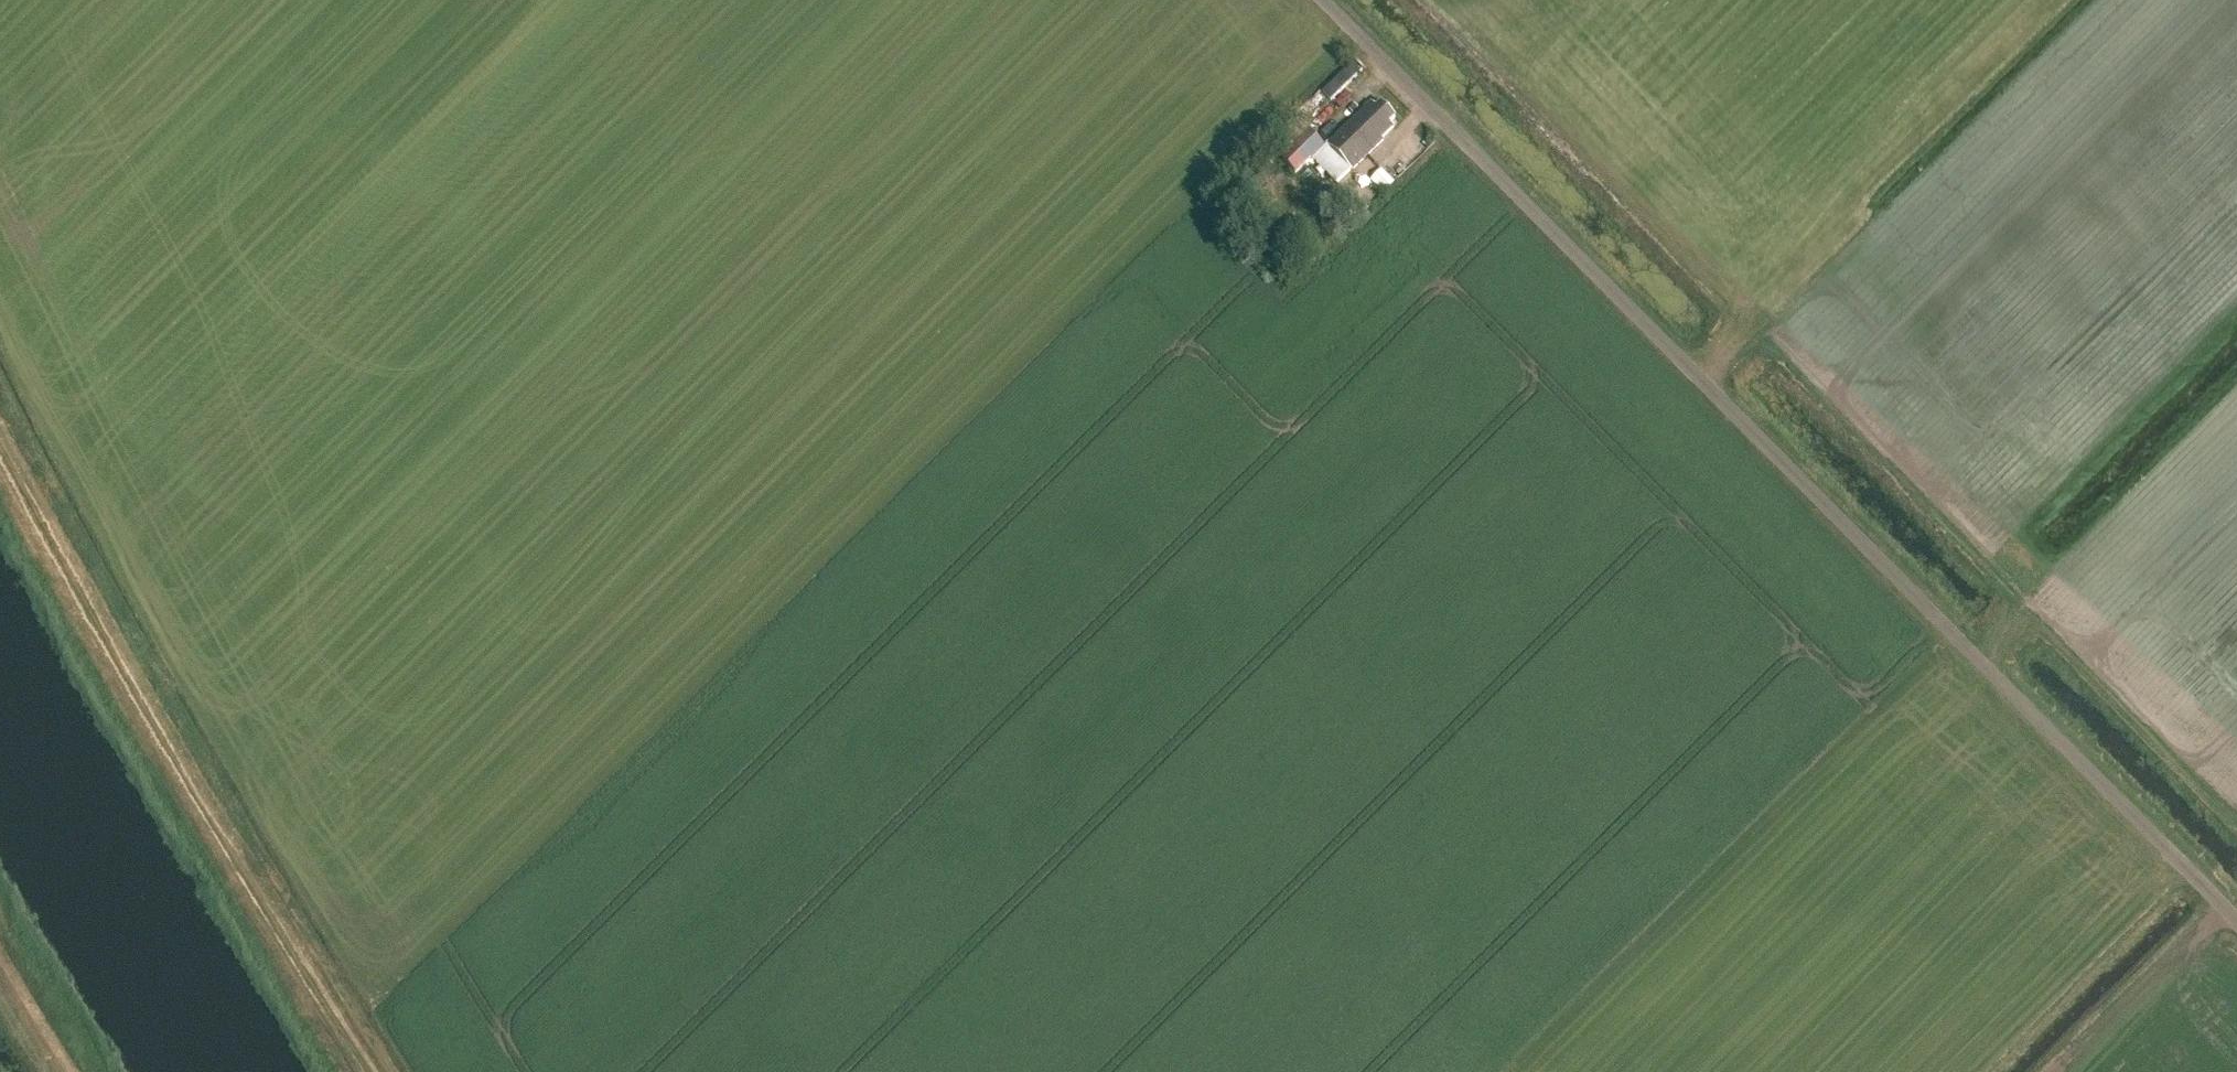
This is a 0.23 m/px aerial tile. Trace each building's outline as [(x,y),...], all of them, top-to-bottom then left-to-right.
[(1352,87),(1363,70),(1355,64),(1343,80),(1352,87)] [(1389,123),(1395,118),(1381,104),(1377,109),(1371,103),(1327,146),(1313,160),(1337,185),(1352,171),(1381,143),(1381,139),(1393,127),(1389,123)] [(1323,148),(1299,123),(1283,138),(1286,141),(1274,152),(1296,174),(1323,148)]
